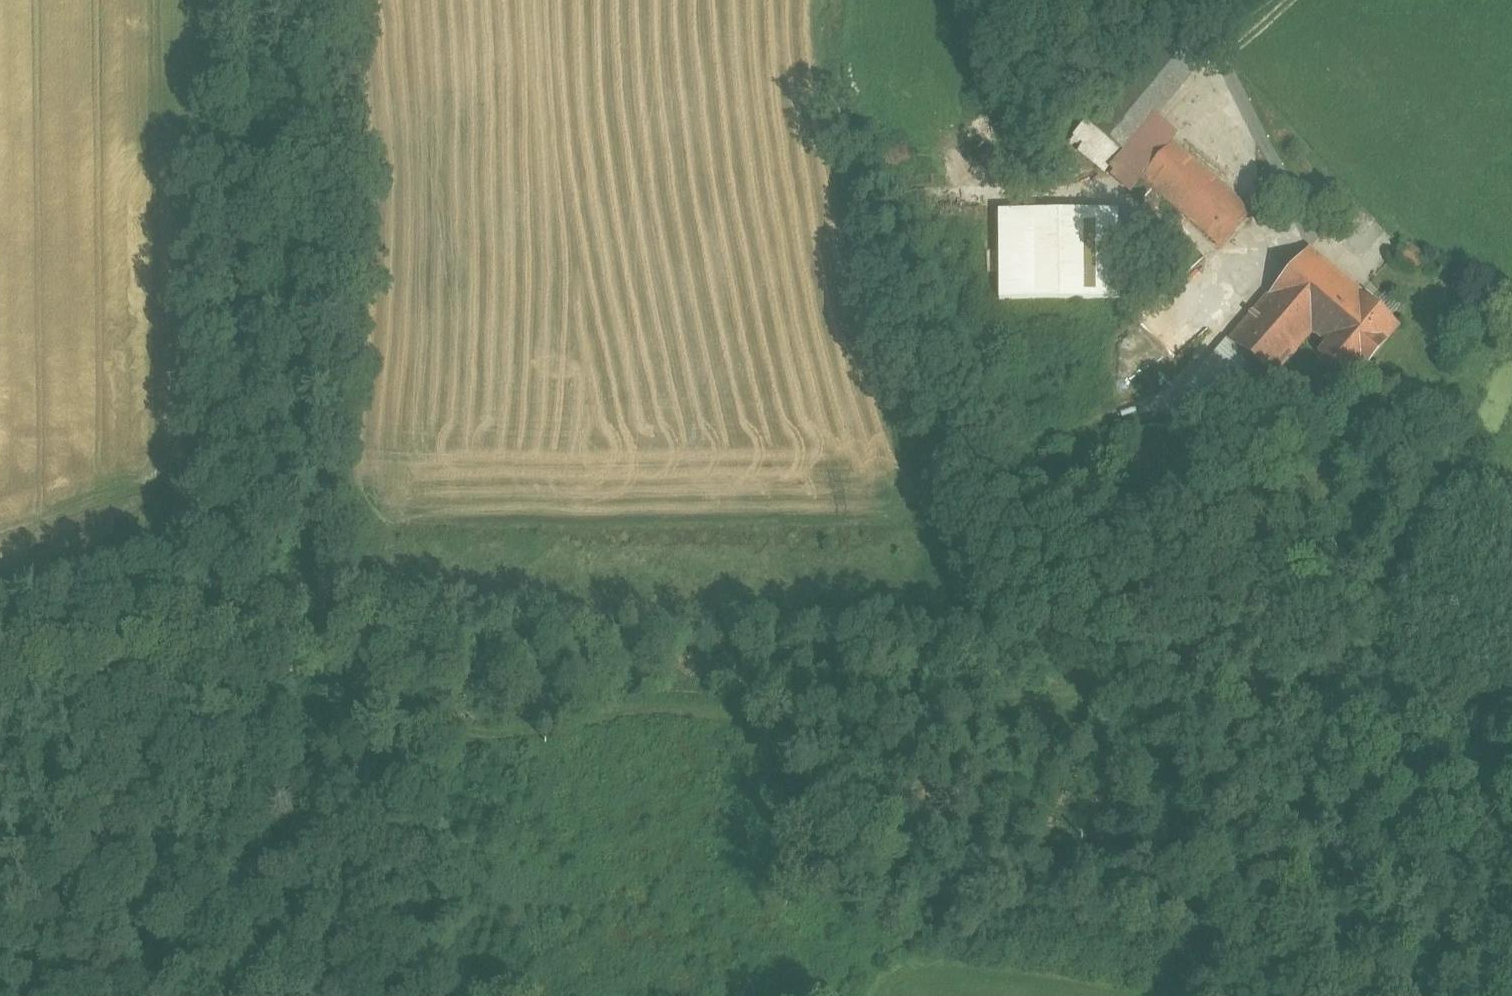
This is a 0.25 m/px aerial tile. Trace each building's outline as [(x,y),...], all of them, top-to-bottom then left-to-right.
[(1144,132),(1160,114),(1147,102),(1113,140),(1130,155),(1148,135),(1144,132)] [(1253,203),(1176,126),(1140,161),(1217,239),(1253,203)] [(1123,216),(1003,217),(1004,308),(1124,306),(1123,216)] [(1400,311),(1302,235),(1226,332),(1272,367),(1312,314),(1337,333),(1322,353),(1350,375),(1400,311)]
